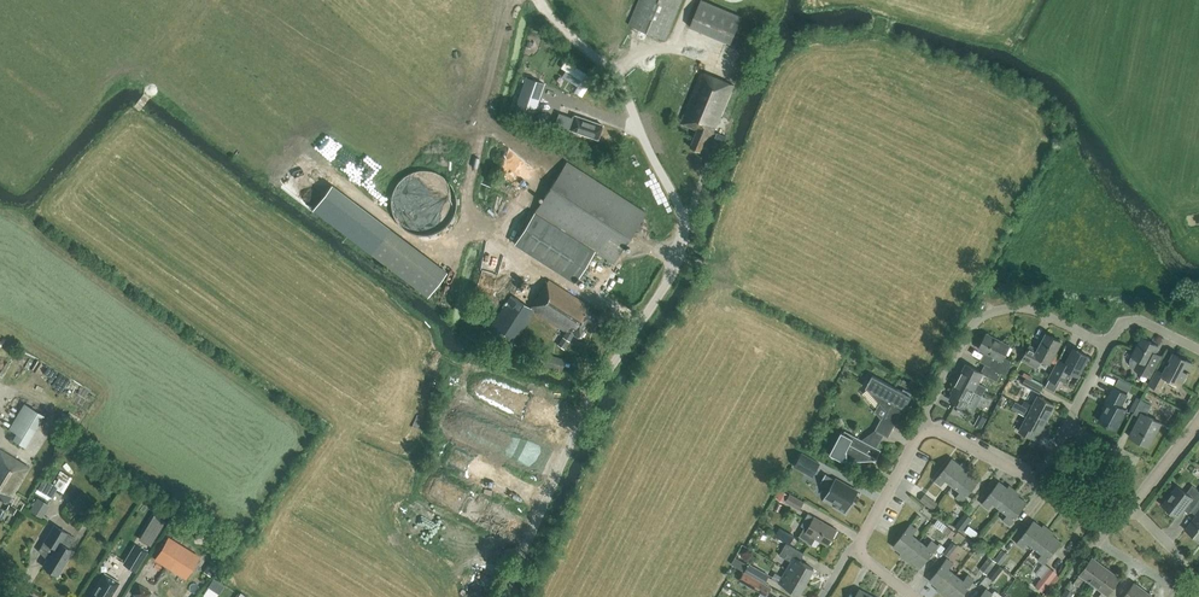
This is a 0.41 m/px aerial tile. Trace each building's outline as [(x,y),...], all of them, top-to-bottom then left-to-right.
[(682,0),(640,0),(629,25),(666,40),(682,0)] [(740,16),(703,0),(699,0),(689,26),(729,43),(740,16)] [(562,56),(555,69),(567,75),(574,62),(562,56)] [(716,129),(735,86),(702,72),(681,123),(698,130),(690,147),(702,152),(704,147),(707,148),(715,128),(716,129)] [(532,119),(544,84),(525,77),(513,112),(532,119)] [(598,139),(603,125),(592,121),(574,114),(569,128),(592,137),(598,139)] [(645,212),(592,177),(567,161),(516,237),(577,277),(594,251),(612,263),(645,212)] [(397,225),(376,251),(433,297),(454,271),(397,225)] [(599,318),(592,313),(587,310),(590,306),(549,279),(531,307),(510,294),(487,330),(512,345),(532,313),(531,312),(532,310),(566,331),(566,330),(569,331),(565,337),(564,337),(559,344),(563,348),(572,333),(578,337),(578,336),(582,336),(585,331),(584,327),(586,323),(593,327),(599,318)] [(979,349),(995,357),(990,366),(1006,374),(1012,361),(1002,356),(1008,344),(987,333),(979,349)] [(1053,355),(1060,342),(1046,334),(1038,350),(1031,347),(1024,360),(1037,367),(1041,358),(1050,362),(1050,361),(1053,355)] [(1130,359),(1130,362),(1130,364),(1131,366),(1132,367),(1134,369),(1148,376),(1155,363),(1160,355),(1153,352),(1157,345),(1141,336),(1131,355),(1130,357),(1130,359)] [(1078,375),(1088,356),(1073,348),(1065,364),(1059,360),(1049,378),(1056,382),(1059,377),(1064,379),(1069,370),(1078,375)] [(1156,370),(1149,384),(1144,381),(1141,387),(1149,391),(1151,386),(1160,390),(1167,378),(1180,385),(1192,363),(1173,353),(1162,373),(1156,370)] [(1053,355),(1050,361),(1055,364),(1058,358),(1053,355)] [(1025,373),(1030,364),(1024,361),(1019,370),(1025,373)] [(1113,366),(1107,362),(1104,369),(1109,372),(1113,366)] [(986,387),(977,382),(981,375),(997,383),(1001,373),(1006,376),(1006,374),(990,366),(984,364),(980,372),(965,364),(958,378),(983,392),(983,391),(987,394),(989,389),(986,388),(986,387)] [(888,437),(912,393),(903,388),(902,390),(872,375),(866,387),(867,388),(867,389),(885,410),(875,430),(888,437)] [(983,392),(958,378),(951,391),(956,394),(952,400),(965,406),(965,405),(973,410),(981,395),(983,392)] [(1035,391),(1038,384),(1026,378),(1022,384),(1035,391)] [(1119,407),(1125,394),(1113,388),(1106,400),(1108,401),(1098,420),(1115,429),(1125,410),(1119,407)] [(1024,401),(1022,405),(1047,419),(1055,405),(1037,396),(1032,405),(1024,401)] [(1148,446),(1160,423),(1145,415),(1151,404),(1140,399),(1133,413),(1139,416),(1129,436),(1148,446)] [(1040,433),(1047,419),(1022,405),(1021,405),(1015,402),(1012,408),(1026,416),(1019,430),(1032,437),(1036,430),(1040,433)] [(25,447),(44,415),(24,403),(8,429),(16,433),(12,439),(25,447)] [(968,423),(977,427),(977,426),(979,423),(970,419),(969,422),(968,423)] [(845,430),(831,456),(841,461),(842,459),(854,458),(858,466),(863,458),(874,457),(877,458),(881,450),(877,447),(880,441),(871,436),(868,443),(862,439),(845,430)] [(28,466),(0,449),(0,499),(7,503),(28,466)] [(812,477),(820,462),(802,452),(794,467),(812,477)] [(953,485),(967,467),(962,462),(960,464),(952,458),(935,480),(941,485),(945,479),(953,485)] [(962,501),(979,479),(971,473),(972,471),(967,467),(953,485),(960,491),(956,496),(962,501)] [(821,482),(822,481),(830,487),(822,501),(823,501),(826,496),(836,502),(834,506),(845,513),(844,514),(845,514),(858,492),(860,493),(835,478),(835,479),(826,474),(826,473),(820,482),(821,482)] [(56,485),(44,478),(36,492),(48,499),(49,497),(52,497),(57,488),(55,487),(56,485)] [(999,507),(1013,490),(1008,486),(1007,488),(997,481),(981,502),(988,507),(992,502),(999,507)] [(1198,498),(1198,491),(1190,485),(1188,488),(1179,481),(1162,505),(1177,515),(1187,502),(1193,507),(1198,498)] [(784,500),(788,494),(781,490),(778,496),(784,500)] [(1009,524),(1025,503),(1017,496),(1019,494),(1013,490),(999,507),(1008,513),(1003,519),(1009,524)] [(799,509),(804,501),(790,494),(786,501),(799,509)] [(938,504),(925,494),(920,500),(933,510),(938,504)] [(17,495),(11,505),(16,509),(20,511),(26,500),(17,495)] [(42,518),(50,505),(38,498),(30,510),(42,518)] [(1193,507),(1190,510),(1196,515),(1186,529),(1198,538),(1198,498),(1193,507)] [(13,513),(16,509),(9,504),(6,509),(13,513)] [(828,545),(837,529),(815,517),(808,513),(801,525),(805,527),(801,534),(800,533),(800,534),(812,545),(811,544),(815,538),(828,545)] [(962,532),(972,519),(965,513),(954,526),(962,532)] [(154,540),(165,521),(153,514),(149,523),(143,534),(154,540)] [(1035,547),(1048,530),(1042,525),(1041,527),(1033,521),(1016,543),(1023,547),(1027,541),(1035,547)] [(68,547),(74,537),(53,524),(43,541),(53,546),(42,565),(58,575),(73,550),(68,547)] [(905,558),(919,540),(912,534),(916,529),(910,524),(893,546),(901,552),(900,554),(905,558)] [(972,524),(968,530),(978,537),(982,531),(972,524)] [(951,537),(955,531),(948,526),(944,532),(951,537)] [(1044,564),(1061,542),(1051,535),(1053,533),(1048,530),(1035,547),(1043,553),(1038,559),(1044,564)] [(176,533),(163,553),(193,571),(205,551),(176,533)] [(993,558),(1005,544),(997,537),(986,550),(991,554),(990,556),(993,558)] [(921,567),(938,545),(931,540),(927,546),(919,540),(905,558),(911,563),(912,561),(921,567)] [(951,541),(943,552),(948,556),(956,545),(951,541)] [(791,561),(786,569),(807,581),(814,568),(800,560),(804,553),(786,543),(779,555),(791,561)] [(123,564),(135,571),(147,552),(135,544),(123,564)] [(1001,564),(1008,554),(1002,549),(995,559),(1001,564)] [(996,563),(997,562),(992,558),(993,558),(990,556),(989,556),(980,569),(987,574),(996,563)] [(1093,584),(1105,567),(1092,557),(1074,582),(1078,586),(1084,578),(1093,584)] [(941,593),(956,574),(948,568),(952,562),(946,558),(930,580),(937,585),(935,588),(941,593)] [(204,572),(210,576),(216,566),(210,562),(204,572)] [(769,575),(749,563),(748,565),(744,571),(752,576),(764,583),(769,575)] [(996,563),(987,574),(994,580),(1003,568),(996,563)] [(1043,592),(1057,573),(1049,567),(1035,586),(1043,592)] [(1119,577),(1105,567),(1093,584),(1102,591),(1098,596),(1105,596),(1119,577)] [(800,593),(807,581),(786,569),(782,576),(775,572),(772,578),(780,583),(780,582),(800,593)] [(119,580),(105,572),(93,592),(94,593),(91,596),(109,596),(119,580)] [(973,579),(968,574),(964,580),(956,574),(941,593),(947,596),(948,596),(949,595),(952,596),(960,596),(973,579)] [(772,588),(764,583),(752,576),(747,584),(767,596),(772,588)] [(224,589),(213,581),(208,588),(219,596),(224,589)] [(1148,593),(1134,582),(1123,596),(1144,596),(1148,593)] [(151,592),(139,584),(133,594),(136,595),(135,596),(148,596),(151,592)] [(992,593),(986,588),(979,596),(989,596),(992,593)] [(1073,594),(1066,589),(1060,596),(1071,596),(1073,594)]
